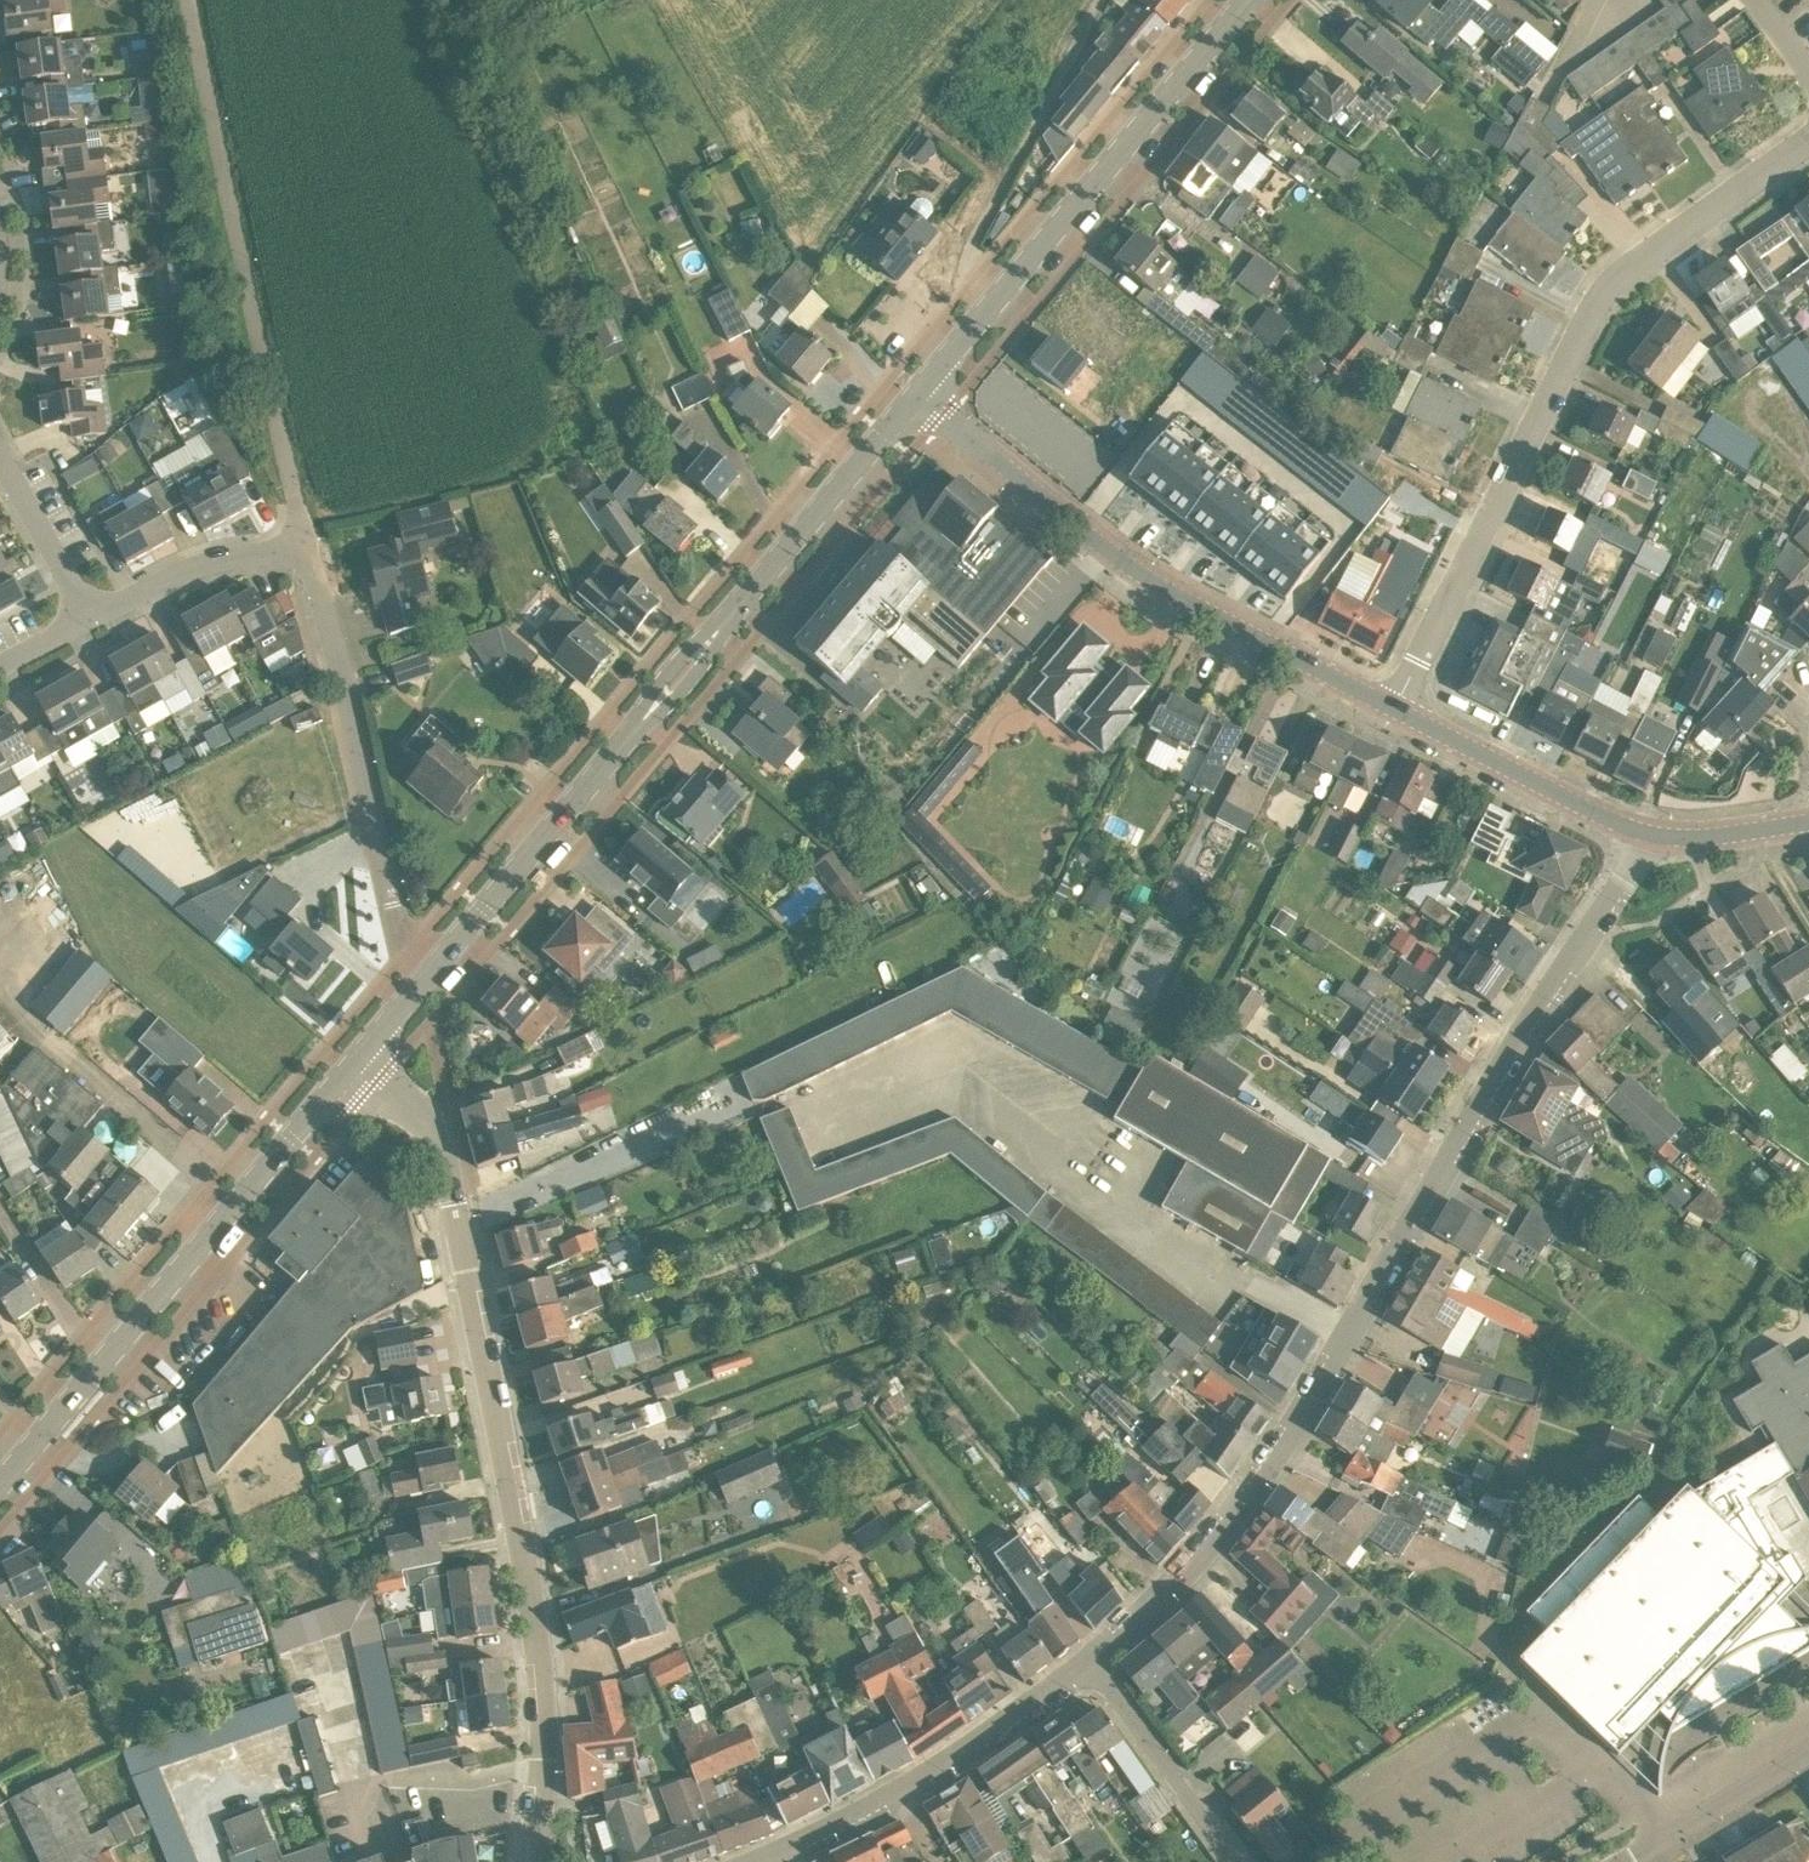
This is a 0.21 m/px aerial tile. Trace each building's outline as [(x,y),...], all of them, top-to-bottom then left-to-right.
[(6,6),(10,38),(52,33),(49,15),(65,13),(63,0),(25,0),(25,4),(6,6)] [(1138,63),(1167,27),(1135,0),(1129,0),(1121,9),(1127,15),(1108,37),(1108,38),(1138,63)] [(1167,27),(1187,4),(1183,0),(1135,0),(1167,27)] [(1429,5),(1423,0),(1380,0),(1376,4),(1407,31),(1409,29),(1429,47),(1435,41),(1446,52),(1471,22),(1448,3),(1439,13),(1429,5)] [(1448,3),(1471,22),(1501,48),(1535,77),(1548,61),(1516,34),(1519,30),(1492,8),(1488,14),(1472,0),(1450,0),(1448,3)] [(1578,2),(1577,0),(1555,0),(1561,11),(1578,2)] [(1660,3),(1665,9),(1669,15),(1681,7),(1690,0),(1664,0),(1660,3)] [(1691,0),(1690,0),(1681,7),(1693,25),(1704,17),(1691,0)] [(1665,9),(1663,10),(1651,19),(1668,43),(1680,35),(1679,34),(1693,25),(1681,7),(1669,15),(1665,9)] [(1680,35),(1694,55),(1720,36),(1706,16),(1704,17),(1693,25),(1679,34),(1680,35)] [(1668,43),(1651,19),(1639,27),(1656,52),(1668,43)] [(1343,43),(1384,79),(1391,71),(1411,88),(1408,93),(1424,107),(1444,85),(1406,53),(1405,55),(1379,33),(1372,41),(1357,27),(1343,43)] [(1656,52),(1639,27),(1626,36),(1644,60),(1651,55),(1656,52)] [(1081,72),(1083,73),(1111,97),(1139,64),(1138,63),(1108,38),(1107,39),(1104,36),(1094,47),(1099,51),(1081,72)] [(1644,60),(1626,36),(1614,44),(1632,69),(1637,65),(1644,60)] [(61,44),(19,50),(23,82),(38,80),(40,94),(66,90),(66,91),(86,89),(82,61),(63,63),(61,44)] [(1614,44),(1602,53),(1619,77),(1632,69),(1614,44)] [(1535,77),(1501,48),(1491,62),(1524,89),(1535,77)] [(1685,103),(1710,139),(1765,100),(1728,48),(1693,72),(1705,89),(1685,103)] [(1619,77),(1602,53),(1590,61),(1607,86),(1619,77)] [(1668,80),(1651,55),(1644,60),(1637,65),(1655,89),(1668,80)] [(1590,61),(1578,70),(1595,94),(1607,86),(1590,61)] [(154,77),(152,62),(134,64),(136,80),(154,77)] [(1310,102),(1314,105),(1312,109),(1327,123),(1346,139),(1360,123),(1366,128),(1373,119),(1379,124),(1382,120),(1385,124),(1396,112),(1374,93),(1363,106),(1323,70),(1301,94),(1303,96),(1303,100),(1307,103),(1310,102)] [(1566,78),(1583,102),(1595,94),(1578,70),(1566,78)] [(1111,97),(1083,73),(1059,101),(1066,108),(1051,126),(1070,143),(1086,125),(1087,126),(1111,97)] [(1687,161),(1650,109),(1656,105),(1643,87),(1602,115),(1649,183),(1652,186),(1687,161)] [(49,125),(51,139),(84,134),(85,135),(88,135),(85,107),(69,109),(66,91),(66,90),(40,94),(25,96),(29,128),(49,125)] [(1232,118),(1263,144),(1281,123),(1290,131),(1287,134),(1304,148),(1307,144),(1316,151),(1323,142),(1315,135),(1276,103),(1273,108),(1253,92),(1243,104),(1240,105),(1235,110),(1236,113),(1232,118)] [(1517,95),(1508,107),(1518,114),(1527,103),(1517,95)] [(1560,146),(1561,145),(1541,124),(1551,109),(1533,100),(1531,99),(1517,123),(1550,158),(1561,148),(1560,146)] [(156,108),(133,110),(131,111),(133,123),(158,120),(156,108)] [(1602,115),(1561,145),(1560,146),(1561,148),(1572,159),(1579,154),(1616,207),(1649,183),(1602,115)] [(1259,155),(1244,143),(1211,119),(1184,155),(1231,191),(1259,155)] [(1511,212),(1513,214),(1563,251),(1588,219),(1576,209),(1588,197),(1571,178),(1550,158),(1517,123),(1504,144),(1506,146),(1503,150),(1521,164),(1519,166),(1537,179),(1511,212)] [(159,124),(145,126),(146,141),(162,139),(159,124)] [(1510,131),(1499,126),(1491,143),(1501,149),(1509,134),(1510,131)] [(51,139),(43,140),(48,172),(67,169),(69,182),(106,177),(100,133),(88,135),(85,135),(84,134),(51,139)] [(906,152),(924,167),(939,148),(921,134),(906,152)] [(1440,150),(1425,137),(1415,148),(1430,161),(1440,150)] [(1349,184),(1362,164),(1338,149),(1325,169),(1349,184)] [(1209,220),(1231,191),(1184,155),(1168,176),(1185,188),(1178,197),(1209,220)] [(1288,174),(1290,175),(1300,182),(1310,189),(1314,182),(1313,182),(1318,175),(1297,161),(1288,174)] [(168,171),(148,174),(151,193),(171,190),(168,171)] [(110,205),(106,177),(69,182),(71,196),(51,199),(56,231),(75,228),(97,224),(95,208),(110,205)] [(1255,199),(1244,190),(1233,204),(1245,213),(1255,199)] [(896,281),(935,235),(895,201),(856,248),(896,281)] [(1736,252),(1765,294),(1778,285),(1760,259),(1793,237),(1800,248),(1808,242),(1808,201),(1794,212),(1736,252)] [(1220,222),(1232,231),(1245,213),(1233,204),(1220,222)] [(1513,214),(1488,246),(1540,288),(1566,254),(1563,251),(1513,214)] [(77,242),(58,244),(62,277),(81,274),(103,270),(101,253),(116,251),(112,222),(97,224),(75,228),(77,242)] [(743,224),(745,238),(761,236),(759,222),(743,224)] [(1178,269),(1139,236),(1116,264),(1154,295),(1146,306),(1187,339),(1204,352),(1206,354),(1217,341),(1171,305),(1191,280),(1178,269)] [(1476,269),(1484,254),(1456,240),(1449,255),(1476,269)] [(1441,269),(1442,269),(1470,282),(1476,269),(1449,255),(1441,269)] [(1269,288),(1280,274),(1256,256),(1245,270),(1269,288)] [(168,263),(169,274),(184,272),(183,261),(168,263)] [(1728,327),(1756,308),(1755,307),(1756,307),(1748,297),(1723,262),(1696,281),(1728,327)] [(1808,281),(1808,262),(1790,276),(1799,289),(1808,281)] [(796,264),(768,296),(792,316),(812,292),(796,264)] [(119,268),(103,270),(81,274),(83,288),(64,290),(68,323),(109,317),(107,299),(122,297),(119,268)] [(1534,309),(1477,281),(1459,318),(1511,345),(1515,347),(1534,309)] [(1787,297),(1778,285),(1765,294),(1768,299),(1774,307),(1787,297)] [(730,342),(750,332),(751,331),(730,289),(708,299),(730,342)] [(1244,305),(1235,299),(1228,308),(1236,315),(1244,305)] [(1756,307),(1755,307),(1756,308),(1785,349),(1797,340),(1774,307),(1768,299),(1756,307)] [(609,308),(591,316),(604,347),(623,339),(609,308)] [(1292,326),(1269,308),(1252,330),(1274,347),(1292,326)] [(1699,344),(1701,341),(1667,315),(1647,341),(1681,367),(1699,344)] [(1455,316),(1436,354),(1492,382),(1511,345),(1459,318),(1455,316)] [(817,344),(788,320),(780,328),(792,339),(775,358),(808,386),(831,359),(816,345),(817,344)] [(1407,335),(1407,336),(1414,340),(1420,328),(1413,324),(1407,335)] [(1409,419),(1461,445),(1481,407),(1420,376),(1426,363),(1399,350),(1398,353),(1369,331),(1357,346),(1410,372),(1392,409),(1409,419)] [(38,339),(43,371),(62,368),(64,383),(73,382),(104,378),(105,378),(101,347),(82,350),(80,333),(38,339)] [(1434,349),(1414,340),(1407,336),(1399,350),(1426,363),(1434,349)] [(1054,338),(1033,364),(1066,390),(1068,391),(1088,366),(1054,338)] [(1797,340),(1785,349),(1772,358),(1781,371),(1806,353),(1797,340)] [(1681,367),(1647,341),(1628,366),(1662,392),(1681,367)] [(1750,374),(1726,341),(1713,349),(1737,383),(1750,374)] [(1198,360),(1213,372),(1219,365),(1206,354),(1204,352),(1198,360)] [(1806,353),(1781,371),(1790,383),(1808,369),(1808,357),(1806,353)] [(1312,379),(1327,371),(1318,355),(1303,364),(1312,379)] [(782,425),(779,422),(789,409),(750,377),(743,360),(728,368),(734,383),(746,393),(733,408),(770,439),(782,425)] [(1219,365),(1213,372),(1229,384),(1235,377),(1219,365)] [(1249,370),(1241,382),(1250,389),(1266,401),(1270,404),(1280,390),(1252,367),(1249,370)] [(1790,383),(1799,396),(1808,388),(1808,369),(1790,383)] [(693,378),(671,388),(683,411),(717,395),(705,372),(693,378)] [(1235,377),(1229,384),(1244,396),(1250,389),(1241,382),(1235,377)] [(1075,498),(1115,462),(1046,388),(1032,401),(1024,392),(999,416),(1075,498)] [(1799,396),(1807,408),(1808,407),(1808,388),(1799,396)] [(1250,389),(1244,396),(1260,408),(1266,401),(1250,389)] [(87,408),(85,393),(74,394),(41,398),(45,427),(73,424),(75,439),(108,434),(104,405),(87,408)] [(1266,401),(1260,408),(1275,420),(1281,413),(1270,404),(1266,401)] [(1623,451),(1637,424),(1601,406),(1587,433),(1623,451)] [(1661,421),(1693,436),(1697,439),(1704,425),(1668,407),(1661,421)] [(1281,413),(1275,420),(1291,433),(1297,425),(1293,422),(1291,420),(1281,413)] [(1714,413),(1697,439),(1696,441),(1709,449),(1726,422),(1714,413)] [(1409,419),(1390,455),(1447,484),(1465,448),(1461,445),(1409,419)] [(721,500),(728,491),(727,490),(730,487),(730,486),(738,476),(711,454),(717,447),(685,421),(670,439),(697,461),(685,476),(717,503),(720,499),(721,500)] [(1661,421),(1654,435),(1685,450),(1693,436),(1661,421)] [(1740,430),(1726,422),(1709,449),(1722,457),(1740,430)] [(217,454),(196,465),(227,521),(251,507),(237,482),(250,475),(221,423),(206,431),(217,454)] [(1330,546),(1174,424),(1131,480),(1284,600),(1287,602),(1330,546)] [(1297,425),(1291,433),(1307,445),(1312,437),(1297,425)] [(1753,439),(1740,430),(1722,457),(1736,466),(1753,439)] [(150,459),(158,478),(210,455),(202,437),(150,459)] [(1312,437),(1307,445),(1322,457),(1328,450),(1312,437)] [(1383,451),(1355,437),(1343,462),(1359,474),(1362,476),(1369,479),(1383,451)] [(1736,466),(1749,474),(1766,447),(1753,439),(1736,466)] [(109,442),(98,451),(108,465),(119,456),(109,442)] [(672,443),(667,445),(658,449),(670,481),(685,475),(672,443)] [(1328,450),(1322,457),(1338,469),(1343,462),(1328,450)] [(1559,490),(1597,509),(1611,480),(1573,461),(1559,490)] [(1343,462),(1338,469),(1353,481),(1359,474),(1343,462)] [(159,482),(174,508),(186,502),(204,533),(227,521),(196,465),(174,478),(172,474),(159,482)] [(71,488),(83,481),(76,469),(64,476),(71,488)] [(1657,484),(1631,471),(1622,488),(1649,501),(1657,484)] [(936,592),(953,607),(1008,541),(985,523),(995,511),(959,481),(955,486),(939,473),(900,520),(916,534),(914,537),(903,527),(885,549),(909,570),(936,592)] [(1359,474),(1353,481),(1369,493),(1374,486),(1362,476),(1359,474)] [(153,500),(130,513),(151,552),(175,539),(161,515),(174,508),(159,482),(156,476),(143,484),(146,489),(153,500)] [(644,527),(675,552),(695,528),(679,515),(680,513),(666,501),(666,499),(646,483),(636,497),(640,500),(629,513),(645,526),(644,527)] [(585,498),(596,515),(616,502),(604,485),(585,498)] [(1374,486),(1369,493),(1385,506),(1390,498),(1387,496),(1374,486)] [(429,556),(427,545),(456,538),(450,513),(471,508),(468,498),(448,503),(447,499),(398,511),(404,535),(390,538),(392,548),(371,553),(376,575),(369,576),(370,577),(377,607),(383,605),(391,635),(424,627),(417,600),(431,597),(421,558),(429,556)] [(616,502),(596,515),(625,557),(644,544),(616,502)] [(1534,539),(1583,563),(1594,542),(1597,536),(1616,546),(1636,555),(1643,542),(1589,515),(1583,529),(1548,511),(1534,539)] [(128,565),(151,552),(130,513),(107,526),(100,515),(87,522),(102,548),(114,541),(128,565)] [(1795,541),(1808,554),(1808,526),(1795,541)] [(1020,533),(1017,530),(1008,541),(953,607),(986,636),(1044,568),(1045,568),(1053,559),(1045,552),(1041,558),(1016,537),(1020,533)] [(1789,536),(1778,531),(1771,544),(1782,550),(1789,536)] [(1385,540),(1380,552),(1391,557),(1396,546),(1385,540)] [(1790,619),(1808,637),(1808,590),(1796,579),(1808,565),(1808,562),(1787,542),(1774,566),(1792,584),(1773,605),(1790,619)] [(1645,543),(1638,556),(1634,565),(1661,578),(1671,556),(1645,543)] [(891,642),(897,635),(905,625),(940,654),(958,670),(986,636),(953,607),(936,592),(909,570),(885,549),(881,546),(813,626),(863,668),(887,639),(891,642)] [(1318,625),(1349,641),(1390,558),(1376,550),(1362,578),(1346,569),(1318,625)] [(0,567),(0,614),(27,599),(14,576),(24,571),(17,558),(7,563),(0,567)] [(1390,558),(1349,641),(1378,656),(1396,622),(1394,621),(1401,608),(1393,603),(1405,581),(1401,579),(1407,566),(1397,561),(1390,558)] [(1572,588),(1560,582),(1523,563),(1508,592),(1536,607),(1531,616),(1565,633),(1583,597),(1598,605),(1606,589),(1579,575),(1572,588)] [(630,638),(658,605),(647,596),(648,595),(618,568),(604,584),(594,576),(579,593),(630,638)] [(558,655),(574,668),(571,672),(586,685),(612,654),(593,639),(598,632),(588,624),(592,619),(571,600),(567,590),(542,601),(554,630),(569,641),(558,655)] [(285,647),(292,659),(305,651),(296,618),(289,621),(276,597),(262,604),(255,591),(233,603),(242,619),(240,620),(249,636),(263,660),(285,647)] [(228,648),(249,636),(240,620),(242,619),(233,603),(228,595),(206,607),(228,648)] [(237,664),(228,648),(206,607),(183,620),(195,642),(182,649),(188,660),(207,694),(221,687),(215,676),(237,664)] [(1533,696),(1543,676),(1557,648),(1565,633),(1531,616),(1523,634),(1543,644),(1521,691),(1533,696)] [(1507,718),(1520,693),(1521,691),(1543,644),(1523,634),(1494,619),(1457,693),(1507,718)] [(1772,706),(1761,695),(1799,652),(1746,625),(1720,681),(1731,692),(1701,725),(1725,746),(1740,730),(1746,735),(1772,706)] [(796,646),(827,672),(821,680),(861,714),(884,687),(863,668),(813,626),(796,646)] [(1579,630),(1581,640),(1582,641),(1585,642),(1591,646),(1596,637),(1591,626),(1579,630)] [(503,628),(498,630),(506,653),(527,672),(539,658),(503,628)] [(1107,647),(1084,628),(1049,670),(1055,675),(1032,702),(1056,721),(1071,703),(1094,721),(1082,735),(1086,738),(1085,740),(1086,741),(1087,740),(1098,749),(1097,750),(1098,751),(1100,750),(1103,753),(1115,739),(1116,740),(1118,738),(1117,737),(1125,727),(1127,728),(1128,726),(1127,725),(1133,718),(1127,714),(1148,689),(1144,686),(1145,685),(1143,684),(1143,685),(1132,676),(1133,675),(1131,673),(1130,675),(1127,672),(1118,682),(1092,661),(1096,657),(1098,659),(1107,647)] [(1663,669),(1678,637),(1659,628),(1644,660),(1663,669)] [(498,630),(466,639),(491,673),(504,665),(502,662),(508,659),(506,653),(498,630)] [(1701,713),(1736,641),(1718,632),(1683,704),(1701,713)] [(1565,633),(1557,648),(1573,657),(1581,642),(1565,633)] [(207,694),(188,660),(175,667),(157,635),(134,648),(164,701),(187,688),(194,701),(207,694)] [(138,711),(139,714),(164,701),(134,648),(110,661),(123,684),(111,692),(125,718),(138,711)] [(1557,648),(1543,676),(1555,682),(1558,684),(1560,682),(1573,657),(1557,648)] [(432,673),(426,655),(391,667),(398,686),(432,673)] [(61,685),(89,736),(125,718),(111,692),(98,699),(83,672),(61,685)] [(1645,672),(1625,713),(1641,722),(1662,680),(1645,672)] [(779,770),(810,733),(781,708),(791,696),(771,678),(760,691),(766,696),(740,727),(753,738),(748,744),(779,770)] [(1592,699),(1560,682),(1558,684),(1555,682),(1530,730),(1558,744),(1575,711),(1584,715),(1592,699)] [(37,730),(51,756),(89,736),(61,685),(36,699),(50,723),(37,730)] [(1244,732),(1183,700),(1171,693),(1164,708),(1159,706),(1148,728),(1159,734),(1156,741),(1176,751),(1180,745),(1191,751),(1195,742),(1211,750),(1193,784),(1213,794),(1225,770),(1237,747),(1244,732)] [(291,697),(264,711),(271,724),(297,710),(291,697)] [(1627,719),(1628,717),(1623,716),(1592,699),(1584,715),(1592,720),(1575,753),(1602,767),(1627,719)] [(269,724),(260,706),(240,717),(249,734),(269,724)] [(138,711),(125,718),(135,736),(148,729),(139,714),(138,711)] [(12,770),(35,758),(38,763),(51,756),(37,730),(24,737),(12,717),(0,724),(0,748),(12,770)] [(466,791),(469,793),(481,778),(469,767),(467,769),(450,755),(461,741),(433,717),(407,748),(426,764),(409,785),(420,795),(423,792),(448,813),(466,791)] [(222,725),(204,734),(214,752),(231,742),(222,725)] [(1339,779),(1357,742),(1328,728),(1317,749),(1312,747),(1294,783),(1312,792),(1323,770),(1339,779)] [(1649,751),(1632,742),(1614,777),(1645,794),(1672,743),(1657,735),(1649,751)] [(983,753),(969,741),(912,809),(926,820),(983,753)] [(1382,752),(1375,748),(1372,750),(1357,742),(1339,779),(1327,802),(1342,810),(1354,786),(1368,793),(1387,757),(1383,755),(1382,752)] [(207,743),(195,749),(201,760),(213,754),(207,743)] [(1286,758),(1255,743),(1249,754),(1237,747),(1225,770),(1238,777),(1216,818),(1245,834),(1286,758)] [(22,787),(12,770),(0,748),(0,798),(22,787)] [(1449,785),(1404,762),(1375,819),(1404,834),(1414,813),(1430,821),(1449,785)] [(657,822),(686,846),(694,837),(702,844),(744,796),(717,771),(705,785),(697,778),(671,808),(670,807),(664,807),(656,816),(657,822)] [(905,796),(890,780),(874,795),(890,810),(905,796)] [(1200,795),(1189,790),(1185,797),(1195,803),(1200,795)] [(1470,843),(1492,854),(1511,816),(1490,805),(1470,843)] [(1362,832),(1344,824),(1329,854),(1346,863),(1362,832)] [(42,829),(27,837),(33,849),(49,841),(42,829)] [(643,829),(616,860),(633,874),(632,876),(644,886),(645,885),(660,897),(649,910),(671,929),(684,914),(669,901),(694,872),(643,829)] [(1304,847),(1309,837),(1298,831),(1293,841),(1304,847)] [(1538,848),(1522,840),(1510,864),(1534,876),(1515,914),(1546,928),(1579,861),(1580,858),(1579,854),(1577,851),(1574,848),(1546,834),(1538,848)] [(991,889),(940,837),(926,850),(978,902),(991,889)] [(176,909),(194,900),(130,845),(117,859),(176,909)] [(1081,845),(1073,860),(1085,866),(1093,851),(1081,845)] [(845,909),(866,894),(834,852),(814,867),(845,909)] [(1393,852),(1376,884),(1386,890),(1396,885),(1410,859),(1393,852)] [(720,855),(708,862),(715,873),(727,866),(720,855)] [(262,867),(225,885),(244,902),(269,873),(262,867)] [(1068,871),(1063,881),(1074,886),(1079,876),(1068,871)] [(331,954),(288,918),(303,901),(275,877),(250,905),(279,929),(281,927),(289,933),(264,963),(280,976),(290,967),(308,982),(331,954)] [(931,877),(917,887),(928,901),(941,892),(931,877)] [(1531,946),(1468,904),(1475,893),(1453,877),(1450,882),(1413,887),(1405,898),(1421,909),(1419,913),(1463,942),(1477,952),(1511,975),(1531,946)] [(1059,889),(1070,894),(1074,886),(1063,881),(1059,889)] [(1138,884),(1126,907),(1139,913),(1151,891),(1138,884)] [(1089,886),(1080,904),(1103,916),(1112,898),(1089,886)] [(1236,910),(1244,894),(1227,886),(1219,901),(1236,910)] [(789,922),(802,909),(789,895),(776,908),(789,922)] [(1755,949),(1771,939),(1785,961),(1770,970),(1771,971),(1794,1006),(1808,996),(1808,990),(1806,985),(1808,983),(1808,946),(1798,953),(1763,896),(1734,914),(1755,949)] [(176,909),(216,945),(228,930),(225,926),(194,900),(176,909)] [(605,973),(634,939),(597,908),(583,925),(576,919),(562,936),(557,933),(545,946),(550,950),(548,952),(564,966),(558,974),(575,988),(581,980),(581,981),(595,965),(605,973)] [(1282,910),(1271,927),(1286,937),(1297,920),(1282,910)] [(1113,982),(1153,1005),(1192,937),(1153,914),(1113,982)] [(1415,929),(1421,920),(1413,915),(1407,924),(1415,929)] [(1690,943),(1696,951),(1720,989),(1751,970),(1743,957),(1720,923),(1690,943)] [(1319,956),(1328,942),(1312,931),(1302,945),(1319,956)] [(1446,990),(1453,979),(1491,1005),(1511,975),(1477,952),(1463,972),(1428,948),(1414,968),(1446,990)] [(694,974),(709,967),(702,953),(687,960),(694,974)] [(1674,1014),(1663,1023),(1663,1024),(1699,1067),(1739,1027),(1676,953),(1649,976),(1662,990),(1657,994),(1674,1014)] [(674,960),(663,973),(676,984),(687,971),(674,960)] [(1456,1055),(1457,1055),(1477,1026),(1439,1000),(1446,990),(1414,968),(1403,961),(1390,980),(1417,997),(1413,1003),(1433,1016),(1422,1032),(1456,1055)] [(965,969),(906,997),(921,1027),(951,1012),(965,969)] [(1006,992),(965,969),(951,1012),(982,1030),(1006,992)] [(1358,989),(1374,999),(1379,1003),(1391,984),(1370,971),(1358,989)] [(1777,1011),(1783,1019),(1794,1011),(1796,1009),(1794,1006),(1771,971),(1757,980),(1777,1011)] [(555,987),(539,1007),(505,979),(483,1006),(533,1047),(554,1021),(563,1029),(580,1009),(555,987)] [(1239,984),(1218,1016),(1242,1032),(1264,999),(1239,984)] [(1037,1009),(1006,992),(982,1030),(1014,1047),(1037,1009)] [(876,1011),(890,1042),(921,1027),(906,997),(876,1011)] [(1630,1026),(1600,997),(1571,1027),(1597,1051),(1601,1055),(1630,1026)] [(1447,1068),(1413,1046),(1407,1042),(1416,1028),(1379,1003),(1374,999),(1345,1041),(1350,1044),(1429,1095),(1447,1068)] [(1113,1006),(1103,1024),(1136,1041),(1145,1023),(1113,1006)] [(1068,1027),(1037,1009),(1014,1047),(1045,1065),(1068,1027)] [(876,1011),(845,1026),(860,1056),(890,1042),(876,1011)] [(196,1068),(205,1058),(159,1019),(148,1032),(182,1061),(163,1083),(174,1093),(168,1100),(210,1136),(216,1130),(220,1133),(228,1124),(224,1120),(236,1106),(218,1091),(219,1089),(196,1068)] [(1755,1019),(1744,1026),(1752,1039),(1763,1032),(1755,1019)] [(1545,1047),(1583,1083),(1610,1109),(1670,1164),(1678,1156),(1666,1145),(1681,1129),(1626,1079),(1619,1089),(1591,1059),(1597,1051),(1571,1027),(1568,1024),(1545,1047)] [(845,1026),(814,1041),(829,1071),(860,1056),(845,1026)] [(1099,1045),(1068,1027),(1045,1065),(1076,1083),(1099,1045)] [(1213,1046),(1225,1055),(1238,1036),(1226,1027),(1213,1046)] [(605,1047),(596,1029),(557,1049),(566,1067),(605,1047)] [(528,1057),(511,1041),(502,1051),(519,1066),(528,1057)] [(814,1041),(784,1055),(799,1085),(829,1071),(814,1041)] [(1346,1079),(1411,1122),(1429,1095),(1350,1044),(1340,1059),(1353,1068),(1346,1079)] [(1130,1063),(1099,1045),(1076,1083),(1107,1100),(1130,1063)] [(1250,1075),(1207,1047),(1190,1074),(1233,1102),(1250,1075)] [(1545,1047),(1536,1065),(1534,1069),(1531,1071),(1528,1075),(1528,1079),(1519,1093),(1595,1139),(1606,1146),(1609,1141),(1604,1124),(1570,1104),(1583,1083),(1545,1047)] [(32,1148),(39,1163),(43,1171),(47,1169),(80,1130),(82,1132),(105,1107),(37,1049),(3,1089),(4,1090),(11,1104),(16,1114),(18,1119),(25,1134),(32,1148)] [(784,1055),(742,1075),(753,1102),(764,1102),(799,1085),(784,1055)] [(1187,1162),(1224,1098),(1150,1055),(1113,1119),(1187,1162)] [(514,1086),(514,1089),(476,1099),(478,1107),(462,1112),(469,1138),(511,1126),(507,1112),(515,1109),(514,1105),(536,1099),(531,1082),(514,1086)] [(1360,1121),(1347,1140),(1383,1163),(1402,1136),(1366,1112),(1366,1113),(1321,1082),(1309,1100),(1347,1125),(1353,1116),(1360,1121)] [(4,1090),(0,1092),(0,1110),(11,1104),(4,1090)] [(576,1097),(579,1107),(581,1114),(594,1111),(589,1093),(576,1097)] [(1531,1148),(1575,1174),(1595,1139),(1519,1093),(1510,1109),(1507,1110),(1505,1115),(1505,1118),(1502,1122),(1535,1142),(1531,1148)] [(1187,1162),(1272,1211),(1271,1213),(1287,1221),(1292,1224),(1320,1176),(1329,1160),(1242,1110),(1243,1109),(1224,1098),(1187,1162)] [(18,1119),(16,1114),(11,1104),(0,1110),(0,1128),(18,1119)] [(577,1154),(569,1131),(584,1126),(579,1107),(511,1126),(469,1138),(477,1167),(521,1155),(519,1146),(543,1138),(553,1166),(577,1154)] [(799,1131),(790,1108),(760,1120),(769,1143),(799,1131)] [(955,1118),(929,1128),(941,1157),(949,1154),(969,1130),(955,1118)] [(18,1119),(0,1128),(0,1146),(25,1134),(18,1119)] [(929,1128),(907,1137),(918,1166),(941,1157),(929,1128)] [(74,1192),(65,1202),(88,1221),(86,1223),(85,1222),(77,1231),(88,1240),(85,1243),(95,1251),(104,1240),(114,1249),(158,1197),(82,1132),(80,1130),(47,1169),(74,1192)] [(965,1167),(985,1142),(969,1130),(949,1154),(965,1167)] [(809,1153),(799,1131),(769,1143),(778,1165),(809,1153)] [(32,1148),(25,1134),(0,1146),(0,1154),(4,1162),(32,1148)] [(918,1166),(907,1137),(884,1145),(895,1175),(918,1166)] [(1000,1155),(985,1142),(965,1167),(980,1180),(1000,1155)] [(884,1145),(861,1154),(872,1183),(895,1175),(884,1145)] [(4,1162),(12,1179),(29,1167),(30,1169),(39,1163),(32,1148),(4,1162)] [(816,1171),(809,1153),(778,1165),(796,1212),(827,1200),(816,1171)] [(872,1183),(861,1154),(839,1162),(850,1192),(872,1183)] [(980,1180),(996,1193),(1016,1168),(1000,1155),(980,1180)] [(1357,1176),(1335,1163),(1335,1164),(1329,1160),(1320,1176),(1348,1192),(1357,1176)] [(850,1192),(839,1162),(816,1171),(827,1200),(850,1192)] [(1161,1207),(1241,1253),(1246,1256),(1260,1232),(1271,1213),(1272,1211),(1187,1162),(1161,1207)] [(348,1236),(313,1279),(307,1273),(301,1280),(194,1408),(210,1453),(219,1476),(352,1331),(424,1292),(423,1291),(407,1209),(408,1208),(359,1166),(333,1197),(337,1200),(324,1215),(348,1236)] [(40,1182),(30,1169),(29,1167),(12,1179),(3,1184),(13,1198),(40,1182)] [(1016,1168),(996,1193),(1012,1206),(1032,1181),(1016,1168)] [(1032,1181),(1012,1206),(1014,1207),(1027,1219),(1046,1194),(1047,1193),(1032,1181)] [(348,1236),(324,1215),(337,1200),(333,1197),(318,1184),(269,1242),(287,1256),(281,1263),(301,1280),(307,1273),(313,1279),(348,1236)] [(1678,1212),(1691,1198),(1677,1185),(1664,1198),(1678,1212)] [(580,1219),(609,1208),(601,1186),(571,1198),(580,1219)] [(1724,1202),(1706,1190),(1685,1210),(1713,1227),(1724,1217),(1729,1209),(1722,1205),(1724,1202)] [(1380,1209),(1361,1198),(1352,1193),(1333,1225),(1367,1245),(1379,1226),(1372,1222),(1380,1209)] [(1046,1194),(1027,1219),(1040,1228),(1059,1203),(1046,1194)] [(1072,1212),(1059,1203),(1040,1228),(1053,1238),(1072,1212)] [(1435,1233),(1487,1264),(1505,1235),(1452,1203),(1435,1233)] [(1534,1205),(1524,1221),(1550,1238),(1560,1222),(1561,1221),(1534,1205)] [(1017,1222),(1019,1229),(1027,1219),(1014,1207),(1003,1211),(1017,1222)] [(1084,1221),(1072,1212),(1053,1238),(1065,1247),(1084,1221)] [(1287,1221),(1271,1213),(1260,1232),(1275,1240),(1287,1221)] [(1097,1231),(1084,1221),(1065,1247),(1077,1256),(1097,1231)] [(1550,1238),(1524,1221),(1514,1240),(1541,1256),(1550,1238)] [(497,1238),(506,1269),(545,1258),(542,1248),(566,1242),(563,1228),(553,1231),(551,1222),(536,1226),(535,1223),(513,1229),(514,1234),(497,1238)] [(1560,1222),(1550,1238),(1566,1247),(1575,1231),(1564,1224),(1560,1222)] [(36,1244),(65,1289),(97,1268),(67,1224),(36,1244)] [(1090,1266),(1109,1240),(1097,1231),(1077,1256),(1090,1266)] [(643,1252),(634,1233),(605,1246),(614,1265),(643,1252)] [(593,1234),(560,1248),(565,1261),(598,1248),(593,1234)] [(1122,1250),(1109,1240),(1090,1266),(1102,1275),(1122,1250)] [(1309,1273),(1300,1288),(1337,1309),(1353,1280),(1338,1272),(1346,1257),(1323,1243),(1307,1271),(1309,1273)] [(912,1250),(893,1256),(898,1274),(918,1267),(912,1250)] [(1134,1259),(1122,1250),(1102,1275),(1115,1284),(1134,1259)] [(1525,1319),(1482,1298),(1466,1290),(1465,1293),(1449,1289),(1460,1270),(1425,1250),(1408,1278),(1444,1298),(1465,1308),(1475,1313),(1517,1332),(1524,1320),(1525,1319)] [(950,1254),(934,1259),(938,1271),(954,1266),(950,1254)] [(1147,1268),(1134,1259),(1115,1284),(1127,1294),(1147,1268)] [(15,1322),(39,1306),(26,1288),(28,1286),(16,1267),(0,1278),(0,1301),(15,1323),(15,1322)] [(1159,1278),(1147,1268),(1127,1294),(1140,1303),(1159,1278)] [(1009,1285),(994,1269),(980,1283),(996,1298),(1009,1285)] [(657,1290),(650,1271),(624,1281),(630,1299),(657,1290)] [(555,1287),(553,1278),(512,1290),(513,1294),(512,1298),(514,1302),(516,1304),(519,1318),(560,1307),(559,1302),(590,1290),(595,1288),(590,1274),(555,1287)] [(946,1280),(931,1285),(935,1295),(958,1288),(954,1276),(946,1279),(946,1280)] [(1172,1287),(1159,1278),(1140,1303),(1152,1313),(1172,1287)] [(1385,1318),(1440,1349),(1465,1308),(1444,1298),(1408,1278),(1385,1318)] [(1184,1296),(1172,1287),(1152,1313),(1165,1322),(1184,1296)] [(528,1351),(570,1339),(566,1324),(599,1310),(590,1290),(559,1302),(560,1307),(519,1318),(528,1351)] [(1196,1306),(1184,1296),(1165,1322),(1177,1331),(1196,1306)] [(1177,1331),(1180,1334),(1190,1341),(1209,1315),(1196,1306),(1177,1331)] [(1303,1366),(1318,1339),(1265,1308),(1259,1320),(1272,1328),(1264,1343),(1303,1366)] [(1190,1341),(1202,1350),(1222,1325),(1209,1315),(1190,1341)] [(377,1336),(383,1369),(416,1363),(410,1329),(377,1336)] [(1169,1346),(1175,1350),(1161,1366),(1178,1381),(1192,1393),(1218,1415),(1226,1421),(1254,1442),(1270,1418),(1194,1360),(1202,1350),(1190,1341),(1180,1334),(1169,1346)] [(577,1363),(574,1364),(549,1371),(535,1375),(539,1390),(538,1393),(540,1399),(542,1401),(543,1406),(585,1395),(581,1378),(594,1374),(596,1380),(662,1356),(655,1335),(577,1363)] [(1303,1366),(1264,1343),(1255,1358),(1241,1350),(1230,1369),(1248,1382),(1254,1373),(1287,1392),(1303,1366)] [(1795,1363),(1783,1343),(1752,1362),(1764,1382),(1733,1400),(1752,1431),(1765,1423),(1776,1442),(1751,1457),(1752,1458),(1715,1480),(1733,1511),(1749,1501),(1793,1475),(1797,1481),(1797,1480),(1808,1500),(1808,1355),(1795,1363)] [(570,1348),(544,1354),(549,1371),(574,1364),(570,1348)] [(1436,1377),(1476,1389),(1483,1367),(1444,1355),(1436,1377)] [(1183,1440),(1205,1460),(1228,1480),(1254,1442),(1226,1421),(1214,1438),(1167,1394),(1178,1381),(1161,1366),(1159,1364),(1131,1394),(1165,1424),(1183,1440)] [(1132,1365),(1118,1379),(1132,1392),(1146,1378),(1132,1365)] [(1483,1367),(1476,1389),(1491,1394),(1498,1373),(1483,1367)] [(674,1373),(651,1381),(657,1400),(680,1393),(674,1373)] [(403,1405),(406,1423),(447,1416),(446,1410),(450,1410),(448,1396),(444,1397),(441,1380),(407,1387),(406,1381),(361,1390),(366,1412),(403,1405)] [(1384,1396),(1381,1402),(1348,1381),(1331,1408),(1366,1429),(1380,1436),(1396,1445),(1396,1446),(1403,1449),(1408,1436),(1414,1438),(1430,1412),(1403,1395),(1397,1404),(1384,1396)] [(1538,1388),(1520,1382),(1515,1398),(1533,1404),(1538,1388)] [(1104,1386),(1091,1398),(1115,1421),(1128,1408),(1104,1386)] [(859,1396),(844,1403),(848,1413),(864,1406),(859,1396)] [(889,1419),(901,1410),(893,1398),(880,1406),(889,1419)] [(641,1410),(648,1429),(666,1422),(666,1420),(661,1406),(660,1404),(641,1410)] [(1358,1453),(1368,1458),(1380,1436),(1366,1429),(1331,1408),(1315,1434),(1354,1458),(1358,1453)] [(595,1427),(592,1417),(549,1430),(558,1459),(648,1429),(641,1410),(595,1427)] [(953,1417),(938,1428),(948,1441),(963,1431),(953,1417)] [(1183,1440),(1165,1424),(1143,1451),(1182,1485),(1205,1460),(1183,1440)] [(1183,1535),(1211,1505),(1187,1482),(1175,1495),(1121,1448),(1123,1446),(1102,1425),(1088,1439),(1114,1465),(1133,1485),(1162,1515),(1183,1535)] [(1610,1431),(1600,1461),(1641,1475),(1652,1447),(1657,1433),(1634,1425),(1629,1437),(1610,1431)] [(1139,1428),(1131,1436),(1139,1444),(1148,1436),(1139,1428)] [(356,1473),(384,1461),(375,1437),(358,1444),(359,1447),(347,1452),(356,1473)] [(606,1460),(603,1451),(561,1466),(571,1494),(664,1459),(656,1440),(606,1460)] [(779,1448),(711,1478),(724,1508),(792,1478),(779,1448)] [(441,1486),(461,1482),(455,1450),(417,1457),(419,1473),(382,1480),(386,1499),(423,1492),(423,1494),(442,1490),(441,1486)] [(682,1452),(664,1459),(670,1478),(689,1471),(682,1452)] [(223,1490),(219,1476),(210,1453),(196,1458),(209,1495),(223,1490)] [(1381,1513),(1418,1531),(1428,1512),(1448,1522),(1457,1503),(1430,1490),(1402,1478),(1403,1476),(1384,1467),(1368,1458),(1358,1453),(1354,1458),(1342,1476),(1339,1482),(1356,1491),(1360,1483),(1389,1495),(1381,1513)] [(209,1495),(196,1458),(177,1465),(192,1506),(210,1499),(209,1495)] [(581,1523),(623,1508),(619,1497),(670,1478),(664,1459),(571,1494),(581,1523)] [(1473,1476),(1489,1483),(1495,1467),(1479,1460),(1473,1476)] [(177,1491),(145,1465),(119,1496),(150,1523),(177,1491)] [(381,1494),(373,1470),(359,1474),(366,1499),(381,1494)] [(1038,1473),(1028,1480),(1046,1505),(1057,1496),(1046,1481),(1045,1482),(1038,1473)] [(1779,1607),(1804,1580),(1805,1582),(1808,1580),(1792,1553),(1789,1555),(1789,1556),(1784,1559),(1749,1501),(1733,1511),(1715,1480),(1713,1482),(1692,1494),(1686,1488),(1659,1517),(1638,1497),(1526,1613),(1547,1632),(1519,1661),(1618,1756),(1633,1740),(1660,1712),(1672,1724),(1670,1731),(1672,1732),(1808,1650),(1808,1636),(1807,1632),(1808,1632),(1808,1629),(1803,1630),(1779,1607)] [(1133,1485),(1125,1492),(1103,1509),(1105,1510),(1137,1543),(1162,1515),(1133,1485)] [(1345,1567),(1368,1536),(1401,1559),(1418,1531),(1381,1513),(1345,1494),(1324,1517),(1317,1512),(1313,1516),(1280,1489),(1264,1510),(1266,1511),(1285,1526),(1286,1524),(1305,1540),(1345,1567)] [(385,1539),(392,1574),(403,1572),(421,1568),(441,1564),(444,1564),(440,1546),(473,1540),(465,1503),(418,1513),(421,1532),(385,1539)] [(1076,1511),(1060,1521),(1078,1547),(1095,1535),(1076,1511)] [(1249,1615),(1262,1627),(1276,1640),(1303,1617),(1320,1597),(1265,1552),(1274,1539),(1295,1555),(1305,1540),(1286,1524),(1285,1526),(1266,1511),(1231,1555),(1269,1592),(1249,1615)] [(55,1565),(88,1592),(91,1588),(90,1587),(109,1565),(110,1566),(114,1560),(110,1557),(120,1546),(79,1512),(70,1524),(67,1522),(55,1536),(58,1538),(49,1548),(61,1557),(55,1565)] [(1137,1543),(1160,1566),(1185,1538),(1183,1535),(1162,1515),(1137,1543)] [(583,1569),(590,1590),(649,1569),(632,1522),(577,1541),(587,1568),(583,1569)] [(1122,1602),(1094,1567),(1082,1578),(1038,1524),(1019,1537),(1047,1575),(1069,1600),(1093,1630),(1122,1602)] [(893,1541),(902,1557),(915,1549),(906,1534),(893,1541)] [(1080,1639),(1040,1580),(1047,1575),(1019,1537),(994,1556),(1037,1617),(1025,1625),(1030,1631),(1053,1662),(1080,1639)] [(1525,1544),(1507,1537),(1498,1560),(1516,1567),(1525,1544)] [(252,1565),(261,1562),(254,1541),(245,1544),(252,1565)] [(0,1570),(0,1605),(1,1608),(26,1597),(43,1635),(68,1624),(35,1553),(0,1570)] [(441,1564),(421,1568),(424,1582),(429,1579),(443,1576),(441,1564)] [(841,1566),(830,1572),(838,1585),(849,1578),(841,1566)] [(275,1599),(265,1567),(264,1567),(253,1570),(264,1603),(275,1599)] [(443,1576),(429,1579),(424,1582),(422,1584),(426,1612),(434,1610),(452,1608),(492,1602),(488,1570),(443,1576)] [(406,1589),(403,1572),(392,1574),(371,1578),(375,1596),(406,1589)] [(267,1644),(252,1595),(238,1599),(235,1590),(162,1613),(174,1650),(193,1645),(200,1665),(267,1644)] [(631,1592),(563,1617),(574,1644),(610,1631),(618,1650),(667,1632),(659,1611),(641,1617),(631,1592)] [(1498,1594),(1495,1606),(1508,1609),(1511,1597),(1498,1594)] [(789,1604),(794,1612),(810,1603),(806,1595),(789,1604)] [(1237,1673),(1262,1703),(1301,1669),(1276,1640),(1262,1627),(1244,1643),(1202,1595),(1182,1613),(1183,1613),(1219,1654),(1235,1672),(1237,1673)] [(337,1637),(351,1632),(377,1627),(370,1596),(328,1611),(337,1637)] [(980,1637),(996,1625),(978,1600),(962,1612),(974,1629),(980,1637)] [(492,1602),(452,1608),(434,1610),(439,1643),(497,1635),(492,1602)] [(328,1611),(314,1616),(323,1642),(337,1637),(328,1611)] [(1183,1613),(1152,1640),(1176,1669),(1187,1681),(1219,1654),(1183,1613)] [(309,1647),(323,1642),(314,1616),(300,1620),(309,1647)] [(300,1620),(286,1625),(295,1651),(309,1647),(300,1620)] [(1002,1652),(1024,1683),(1053,1662),(1030,1631),(1019,1639),(1008,1624),(995,1634),(1006,1649),(1002,1652)] [(281,1656),(295,1651),(286,1625),(272,1630),(281,1656)] [(351,1632),(354,1647),(380,1641),(377,1627),(351,1632)] [(995,1667),(976,1640),(980,1637),(974,1629),(951,1645),(959,1657),(953,1662),(960,1671),(943,1683),(946,1689),(952,1698),(968,1724),(999,1702),(982,1677),(995,1667)] [(915,1633),(895,1643),(887,1647),(890,1653),(910,1684),(936,1670),(915,1633)] [(389,1661),(405,1658),(434,1653),(431,1634),(386,1641),(389,1661)] [(861,1639),(873,1661),(884,1656),(873,1634),(861,1639)] [(1120,1666),(1144,1698),(1160,1686),(1175,1707),(1168,1712),(1185,1732),(1210,1711),(1203,1702),(1202,1701),(1199,1697),(1187,1681),(1176,1669),(1152,1640),(1120,1666)] [(354,1647),(357,1661),(383,1655),(380,1641),(354,1647)] [(650,1664),(651,1668),(661,1689),(693,1675),(681,1650),(650,1664)] [(408,1676),(447,1669),(444,1652),(434,1653),(405,1658),(407,1669),(408,1676)] [(872,1703),(885,1698),(910,1684),(890,1653),(855,1669),(872,1703)] [(386,1669),(383,1655),(357,1661),(361,1675),(386,1669)] [(481,1665),(480,1660),(451,1665),(453,1681),(446,1682),(450,1703),(465,1701),(506,1695),(501,1662),(481,1665)] [(361,1675),(364,1689),(389,1684),(386,1669),(361,1675)] [(1210,1711),(1228,1732),(1262,1703),(1237,1673),(1235,1672),(1202,1701),(1210,1711)] [(769,1674),(749,1684),(778,1750),(800,1742),(769,1674)] [(60,1703),(69,1700),(59,1675),(50,1679),(60,1703)] [(646,1675),(621,1684),(631,1713),(656,1704),(646,1675)] [(566,1731),(572,1800),(602,1793),(601,1792),(602,1792),(601,1774),(636,1765),(635,1760),(638,1759),(630,1722),(627,1723),(617,1681),(589,1688),(599,1728),(566,1731)] [(364,1689),(367,1704),(393,1698),(389,1684),(364,1689)] [(904,1737),(915,1760),(968,1725),(968,1724),(952,1698),(946,1689),(932,1697),(939,1710),(929,1716),(910,1684),(885,1698),(892,1713),(904,1737)] [(297,1723),(303,1721),(294,1694),(279,1699),(289,1726),(297,1723)] [(490,1731),(510,1728),(506,1695),(465,1701),(467,1716),(457,1718),(460,1740),(491,1736),(490,1731)] [(367,1704),(370,1718),(396,1712),(393,1698),(367,1704)] [(279,1699),(265,1704),(274,1731),(289,1726),(279,1699)] [(778,1750),(755,1699),(724,1714),(733,1736),(745,1731),(758,1759),(778,1750)] [(260,1735),(274,1731),(265,1704),(251,1709),(260,1735)] [(405,1708),(406,1719),(418,1718),(417,1707),(405,1708)] [(246,1740),(260,1735),(251,1709),(237,1713),(246,1740)] [(1100,1709),(1072,1728),(1096,1762),(1110,1752),(1140,1795),(1125,1806),(1141,1829),(1170,1809),(1117,1732),(1100,1709)] [(712,1819),(724,1854),(774,1836),(759,1801),(742,1807),(737,1794),(719,1801),(712,1780),(758,1759),(745,1731),(733,1736),(718,1743),(704,1710),(693,1714),(673,1721),(687,1757),(696,1780),(712,1819)] [(370,1718),(373,1732),(399,1726),(396,1712),(370,1718)] [(237,1713),(222,1718),(231,1745),(246,1740),(237,1713)] [(1071,1757),(1095,1790),(1110,1781),(1096,1762),(1072,1728),(1062,1714),(1060,1714),(1031,1735),(1054,1770),(1071,1757)] [(303,1721),(297,1723),(320,1797),(337,1792),(315,1717),(303,1721)] [(231,1745),(222,1718),(208,1723),(217,1750),(231,1745)] [(208,1723),(194,1728),(203,1755),(217,1750),(208,1723)] [(373,1732),(376,1746),(402,1741),(399,1726),(373,1732)] [(1392,1726),(1383,1736),(1392,1745),(1402,1736),(1392,1726)] [(203,1755),(194,1728),(180,1733),(189,1760),(203,1755)] [(804,1751),(812,1768),(831,1804),(831,1805),(874,1783),(873,1781),(856,1747),(847,1729),(804,1751)] [(174,1765),(189,1760),(180,1733),(165,1738),(174,1765)] [(856,1747),(873,1781),(915,1760),(904,1737),(888,1743),(882,1733),(856,1747)] [(979,1772),(996,1799),(1023,1781),(1027,1785),(1026,1786),(1025,1792),(1038,1810),(1044,1811),(1051,1806),(1054,1810),(1053,1811),(1060,1823),(1086,1861),(1101,1861),(1112,1855),(1098,1835),(1074,1798),(1073,1798),(1060,1780),(1054,1770),(1031,1735),(979,1772)] [(457,1737),(408,1748),(412,1769),(461,1758),(457,1737)] [(160,1769),(174,1765),(165,1738),(151,1742),(160,1769)] [(376,1746),(379,1761),(405,1755),(402,1741),(376,1746)] [(123,1752),(140,1795),(166,1784),(160,1769),(151,1742),(123,1752)] [(1201,1747),(1183,1760),(1190,1769),(1197,1764),(1201,1747)] [(482,1766),(479,1754),(461,1757),(464,1770),(482,1766)] [(382,1775),(408,1770),(405,1755),(379,1761),(382,1775)] [(1231,1786),(1241,1798),(1230,1808),(1273,1861),(1275,1861),(1278,1859),(1280,1861),(1288,1861),(1294,1857),(1289,1851),(1293,1847),(1271,1820),(1288,1806),(1255,1766),(1244,1775),(1231,1786)] [(767,1791),(787,1826),(831,1804),(812,1768),(767,1791)] [(111,1851),(120,1846),(152,1830),(140,1806),(107,1822),(110,1827),(92,1836),(79,1812),(90,1807),(71,1770),(10,1800),(40,1861),(94,1861),(93,1860),(111,1851)] [(1221,1786),(1225,1791),(1227,1789),(1231,1786),(1244,1775),(1236,1772),(1221,1786)] [(658,1861),(701,1861),(724,1854),(712,1819),(696,1780),(658,1793),(672,1833),(652,1840),(651,1840),(658,1861)] [(969,1783),(968,1782),(954,1789),(955,1791),(943,1798),(942,1797),(926,1807),(940,1832),(952,1824),(960,1838),(963,1837),(967,1845),(955,1853),(960,1861),(1016,1861),(1009,1850),(1011,1849),(992,1817),(991,1818),(969,1783)] [(172,1799),(166,1784),(140,1795),(146,1810),(172,1799)] [(642,1807),(637,1784),(602,1792),(601,1792),(602,1793),(606,1818),(616,1850),(617,1850),(621,1861),(658,1861),(651,1840),(652,1840),(642,1807)] [(178,1814),(172,1799),(146,1810),(152,1825),(178,1814)] [(277,1842),(273,1843),(260,1809),(223,1823),(236,1856),(255,1848),(261,1861),(284,1861),(277,1842)] [(184,1829),(178,1814),(152,1825),(158,1840),(184,1829)] [(414,1860),(411,1861),(412,1861),(477,1861),(473,1838),(462,1840),(450,1842),(439,1844),(431,1847),(421,1818),(401,1825),(414,1860)] [(1782,1828),(1779,1823),(1750,1840),(1753,1845),(1763,1861),(1808,1861),(1808,1836),(1798,1818),(1782,1828)] [(819,1861),(922,1861),(901,1822),(819,1861)] [(1060,1845),(1060,1844),(1051,1850),(1035,1823),(1017,1834),(1034,1861),(1071,1861),(1060,1845)] [(191,1844),(184,1829),(158,1840),(164,1854),(191,1844)] [(191,1844),(164,1854),(167,1861),(188,1861),(197,1859),(191,1844)] [(1753,1845),(1724,1861),(1763,1861),(1753,1845)] [(1316,1861),(1338,1861),(1326,1847),(1313,1858),(1316,1861)] [(231,1861),(261,1861),(255,1848),(236,1856),(229,1858),(231,1861)] [(111,1851),(93,1860),(94,1861),(116,1861),(111,1851)] [(332,1853),(315,1858),(316,1861),(334,1861),(332,1853)]
